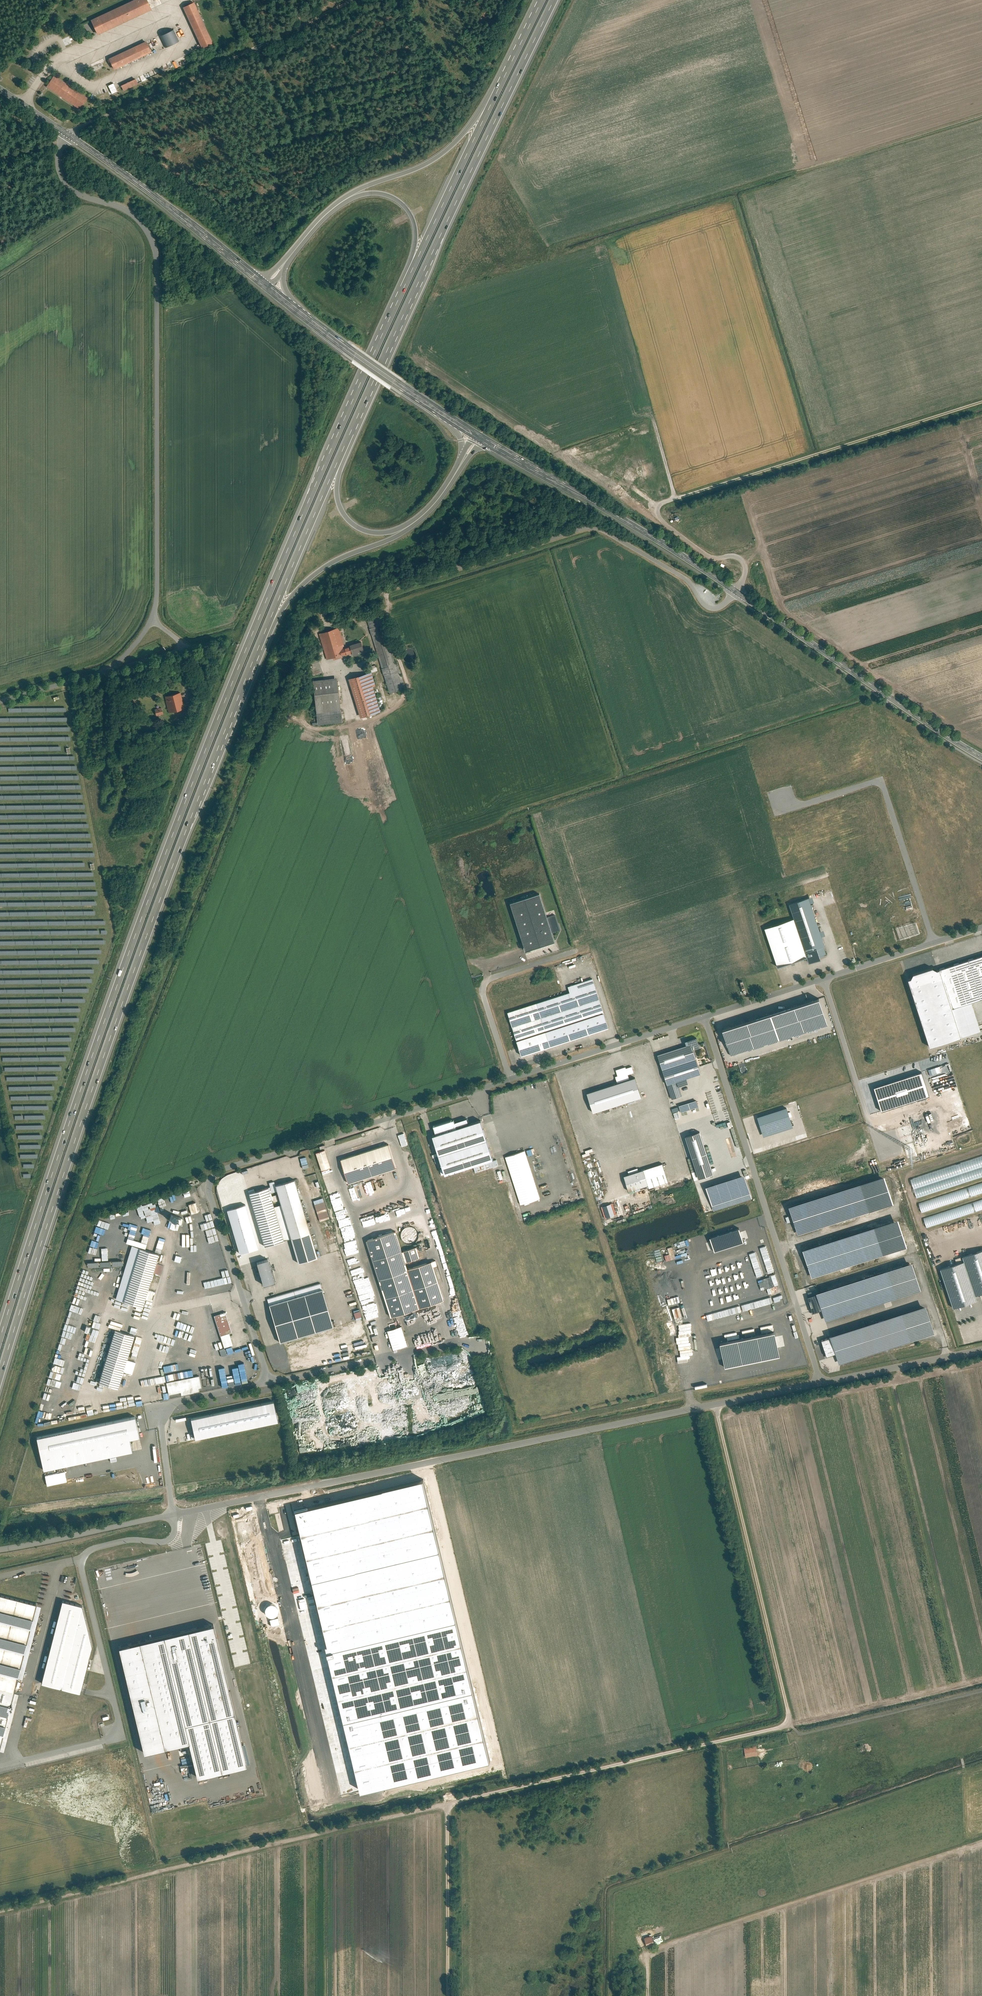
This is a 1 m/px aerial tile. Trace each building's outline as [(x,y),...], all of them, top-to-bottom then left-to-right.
[(90,21),(97,36),(151,11),(146,0),(136,0),(90,21)] [(194,2),(183,7),(201,49),(213,43),(194,2)] [(173,30),(160,36),(166,48),(179,41),(173,30)] [(109,59),(114,70),(151,53),(146,42),(109,59)] [(47,87),(79,109),(87,98),(54,75),(47,87)] [(121,87),(123,91),(138,84),(136,80),(121,87)] [(113,83),(108,85),(112,94),(117,91),(113,83)] [(658,453),(637,462),(639,467),(660,458),(658,453)] [(640,472),(631,483),(636,486),(641,481),(643,483),(647,477),(640,472)] [(361,617),(385,691),(401,685),(393,663),(391,663),(375,613),(361,617)] [(312,631),(320,658),(347,650),(348,653),(360,650),(357,639),(339,644),(334,625),(312,631)] [(354,717),(375,710),(367,685),(369,684),(365,670),(342,678),(354,717)] [(307,680),(311,724),(336,721),(332,677),(307,680)] [(159,694),(163,711),(178,707),(175,691),(159,694)] [(540,894),(511,903),(526,952),(555,942),(540,894)] [(809,898),(790,904),(794,917),(807,956),(809,961),(825,956),(824,954),(826,953),(823,945),(825,945),(809,898)] [(807,956),(794,917),(765,928),(778,966),(807,956)] [(972,958),(981,988),(981,955),(972,958)] [(972,958),(940,968),(953,1006),(968,1002),(981,997),(981,988),(972,958)] [(953,1006),(940,968),(937,969),(933,965),(910,972),(908,977),(905,978),(927,1046),(977,1030),(968,1002),(953,1006)] [(570,992),(508,1012),(522,1055),(609,1027),(593,977),(568,985),(570,992)] [(817,998),(723,1027),(731,1054),(826,1025),(817,998)] [(691,1043),(657,1054),(672,1098),(682,1095),(678,1086),(688,1083),(687,1078),(701,1073),(691,1043)] [(929,1074),(934,1088),(955,1082),(953,1075),(952,1075),(950,1068),(929,1074)] [(921,1072),(873,1087),(881,1110),(929,1095),(921,1072)] [(642,1096),(635,1076),(587,1092),(593,1112),(642,1096)] [(939,1090),(944,1107),(951,1105),(948,1095),(949,1095),(947,1088),(939,1090)] [(699,1107),(696,1100),(679,1105),(681,1112),(699,1107)] [(793,1127),(787,1107),(757,1116),(764,1136),(793,1127)] [(431,1135),(443,1174),(492,1158),(479,1119),(431,1135)] [(684,1135),(696,1179),(712,1174),(700,1131),(684,1135)] [(337,1161),(345,1185),(392,1168),(384,1145),(337,1161)] [(585,1153),(582,1154),(582,1156),(593,1153),(592,1148),(584,1150),(585,1153)] [(315,1152),(320,1170),(329,1167),(325,1150),(315,1152)] [(540,1198),(524,1150),(505,1156),(521,1205),(540,1198)] [(301,1167),(308,1166),(306,1156),(299,1158),(301,1167)] [(662,1163),(643,1169),(648,1184),(649,1188),(668,1181),(662,1163)] [(643,1169),(624,1175),(629,1191),(648,1184),(643,1169)] [(751,1193),(744,1174),(706,1186),(712,1206),(751,1193)] [(294,1178),(274,1184),(280,1204),(273,1206),(283,1240),(290,1238),(298,1263),(317,1257),(294,1178)] [(861,1183),(789,1205),(798,1234),(870,1211),(861,1183)] [(917,1201),(920,1210),(981,1193),(981,1183),(917,1201)] [(268,1186),(248,1192),(264,1246),(283,1240),(273,1206),(268,1186)] [(236,1189),(228,1191),(231,1201),(239,1198),(236,1189)] [(322,1197),(312,1200),(319,1221),(329,1218),(322,1197)] [(925,1226),(981,1210),(981,1199),(922,1216),(925,1226)] [(184,1203),(187,1213),(195,1210),(191,1200),(184,1203)] [(157,1201),(135,1207),(138,1219),(145,1217),(146,1219),(159,1215),(158,1212),(151,1213),(151,1212),(160,1209),(157,1201)] [(604,1218),(616,1214),(613,1202),(601,1206),(603,1213),(602,1213),(604,1218)] [(196,1213),(184,1216),(186,1222),(198,1219),(196,1213)] [(181,1224),(182,1218),(169,1214),(168,1216),(165,1216),(163,1222),(167,1223),(166,1227),(178,1230),(180,1224),(181,1224)] [(95,1226),(92,1231),(105,1236),(107,1230),(95,1226)] [(875,1226),(803,1248),(812,1277),(884,1254),(875,1226)] [(395,1230),(366,1239),(390,1316),(419,1306),(407,1268),(405,1260),(401,1250),(395,1230)] [(91,1238),(107,1243),(109,1238),(93,1232),(91,1238)] [(401,1250),(405,1260),(419,1255),(416,1245),(401,1250)] [(160,1253),(141,1247),(125,1300),(143,1305),(160,1253)] [(963,1256),(976,1295),(981,1293),(981,1250),(963,1256)] [(273,1280),(267,1258),(256,1261),(262,1283),(273,1280)] [(431,1260),(407,1268),(419,1306),(443,1299),(431,1260)] [(977,1300),(964,1261),(940,1269),(953,1308),(977,1300)] [(912,1262),(817,1292),(826,1321),(921,1291),(912,1262)] [(776,1267),(763,1271),(766,1282),(779,1278),(778,1274),(779,1274),(776,1267)] [(322,1288),(270,1303),(281,1341),(333,1326),(322,1288)] [(927,1304),(831,1335),(840,1363),(936,1333),(927,1304)] [(359,1310),(353,1312),(355,1320),(362,1318),(359,1310)] [(212,1315),(219,1336),(231,1332),(224,1311),(212,1315)] [(386,1330),(392,1349),(406,1345),(401,1326),(386,1330)] [(110,1329),(96,1378),(116,1384),(119,1371),(127,1373),(130,1360),(123,1358),(124,1355),(130,1335),(110,1329)] [(722,1367),(777,1357),(773,1332),(718,1342),(722,1367)] [(124,1355),(131,1358),(137,1337),(130,1335),(124,1355)] [(186,1364),(187,1358),(168,1353),(166,1359),(186,1364)] [(67,1394),(76,1396),(78,1390),(80,1390),(83,1377),(72,1374),(67,1394)] [(161,1382),(164,1394),(175,1392),(175,1394),(197,1389),(194,1375),(161,1382)] [(58,1388),(60,1382),(47,1378),(45,1384),(58,1388)] [(46,1385),(44,1391),(55,1395),(57,1389),(46,1385)] [(273,1401),(190,1418),(194,1440),(278,1422),(273,1401)] [(134,1415),(36,1436),(44,1469),(131,1451),(129,1438),(138,1436),(134,1415)] [(422,1479),(293,1509),(329,1656),(360,1791),(490,1760),(422,1479)] [(0,1594),(0,1748),(5,1750),(41,1605),(0,1594)] [(83,1605),(63,1600),(41,1684),(81,1694),(93,1646),(83,1605)] [(278,1617),(269,1619),(271,1626),(279,1624),(278,1617)] [(216,1626),(120,1648),(144,1754),(191,1743),(200,1780),(249,1769),(216,1626)] [(758,1755),(756,1746),(744,1748),(746,1757),(758,1755)] [(653,1935),(644,1938),(647,1947),(655,1944),(653,1935)]
